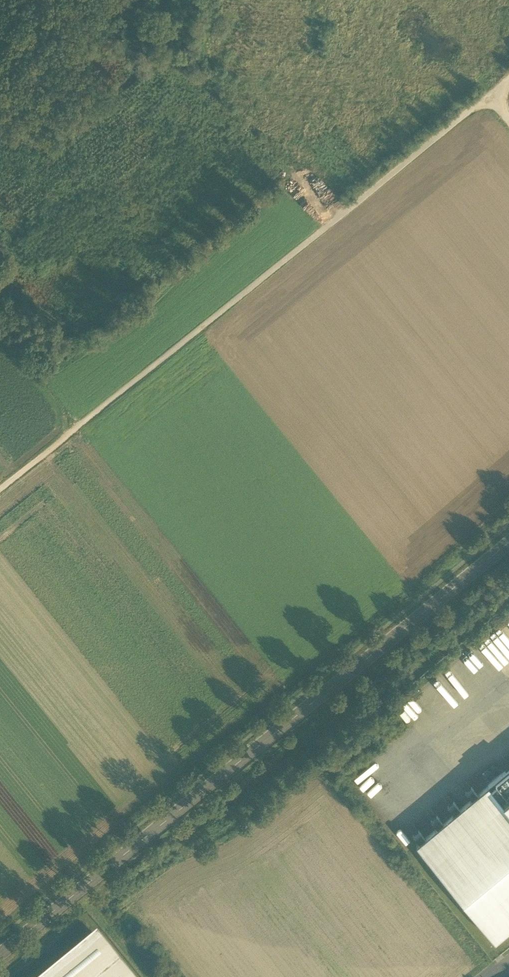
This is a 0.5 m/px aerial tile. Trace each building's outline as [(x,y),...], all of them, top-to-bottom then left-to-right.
[(456,660),(474,685),(508,659),(490,635),(456,660)] [(488,784),(508,809),(508,767),(488,784)] [(508,928),(508,809),(488,784),(488,785),(478,793),(472,798),(460,808),(454,813),(443,822),(437,826),(425,836),(419,841),(417,843),(495,939),(508,928)] [(465,790),(472,798),(478,793),(471,785),(465,790)] [(447,805),(454,813),(460,808),(453,800),(447,805)] [(431,818),(437,826),(443,822),(436,813),(431,818)] [(413,833),(419,841),(425,836),(418,828),(413,833)] [(49,976),(129,976),(98,938),(49,976)]
